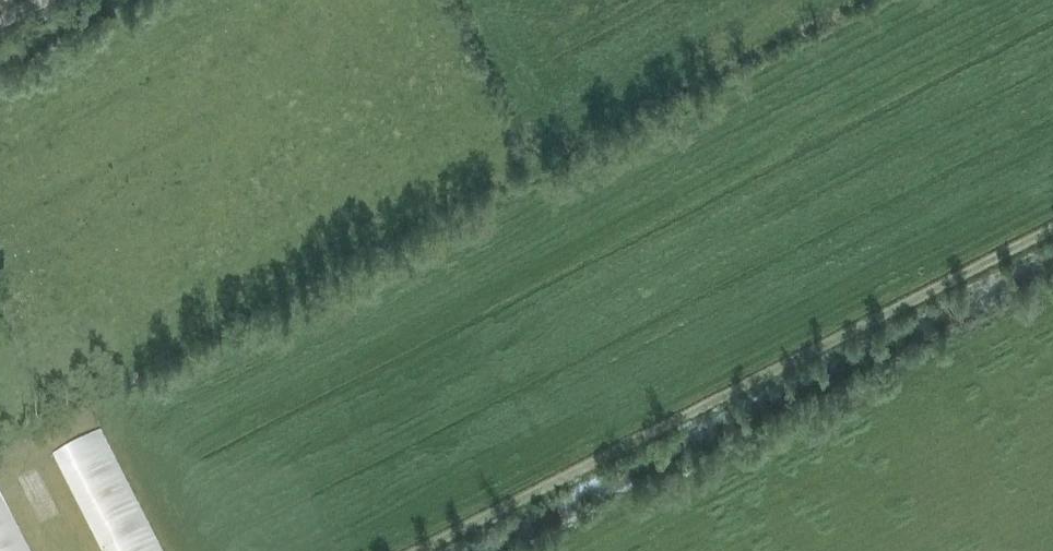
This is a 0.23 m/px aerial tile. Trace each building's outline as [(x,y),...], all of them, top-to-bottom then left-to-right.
[(102,550),(160,550),(101,433),(54,457),(102,550)] [(0,496),(0,550),(28,550),(0,496)]
